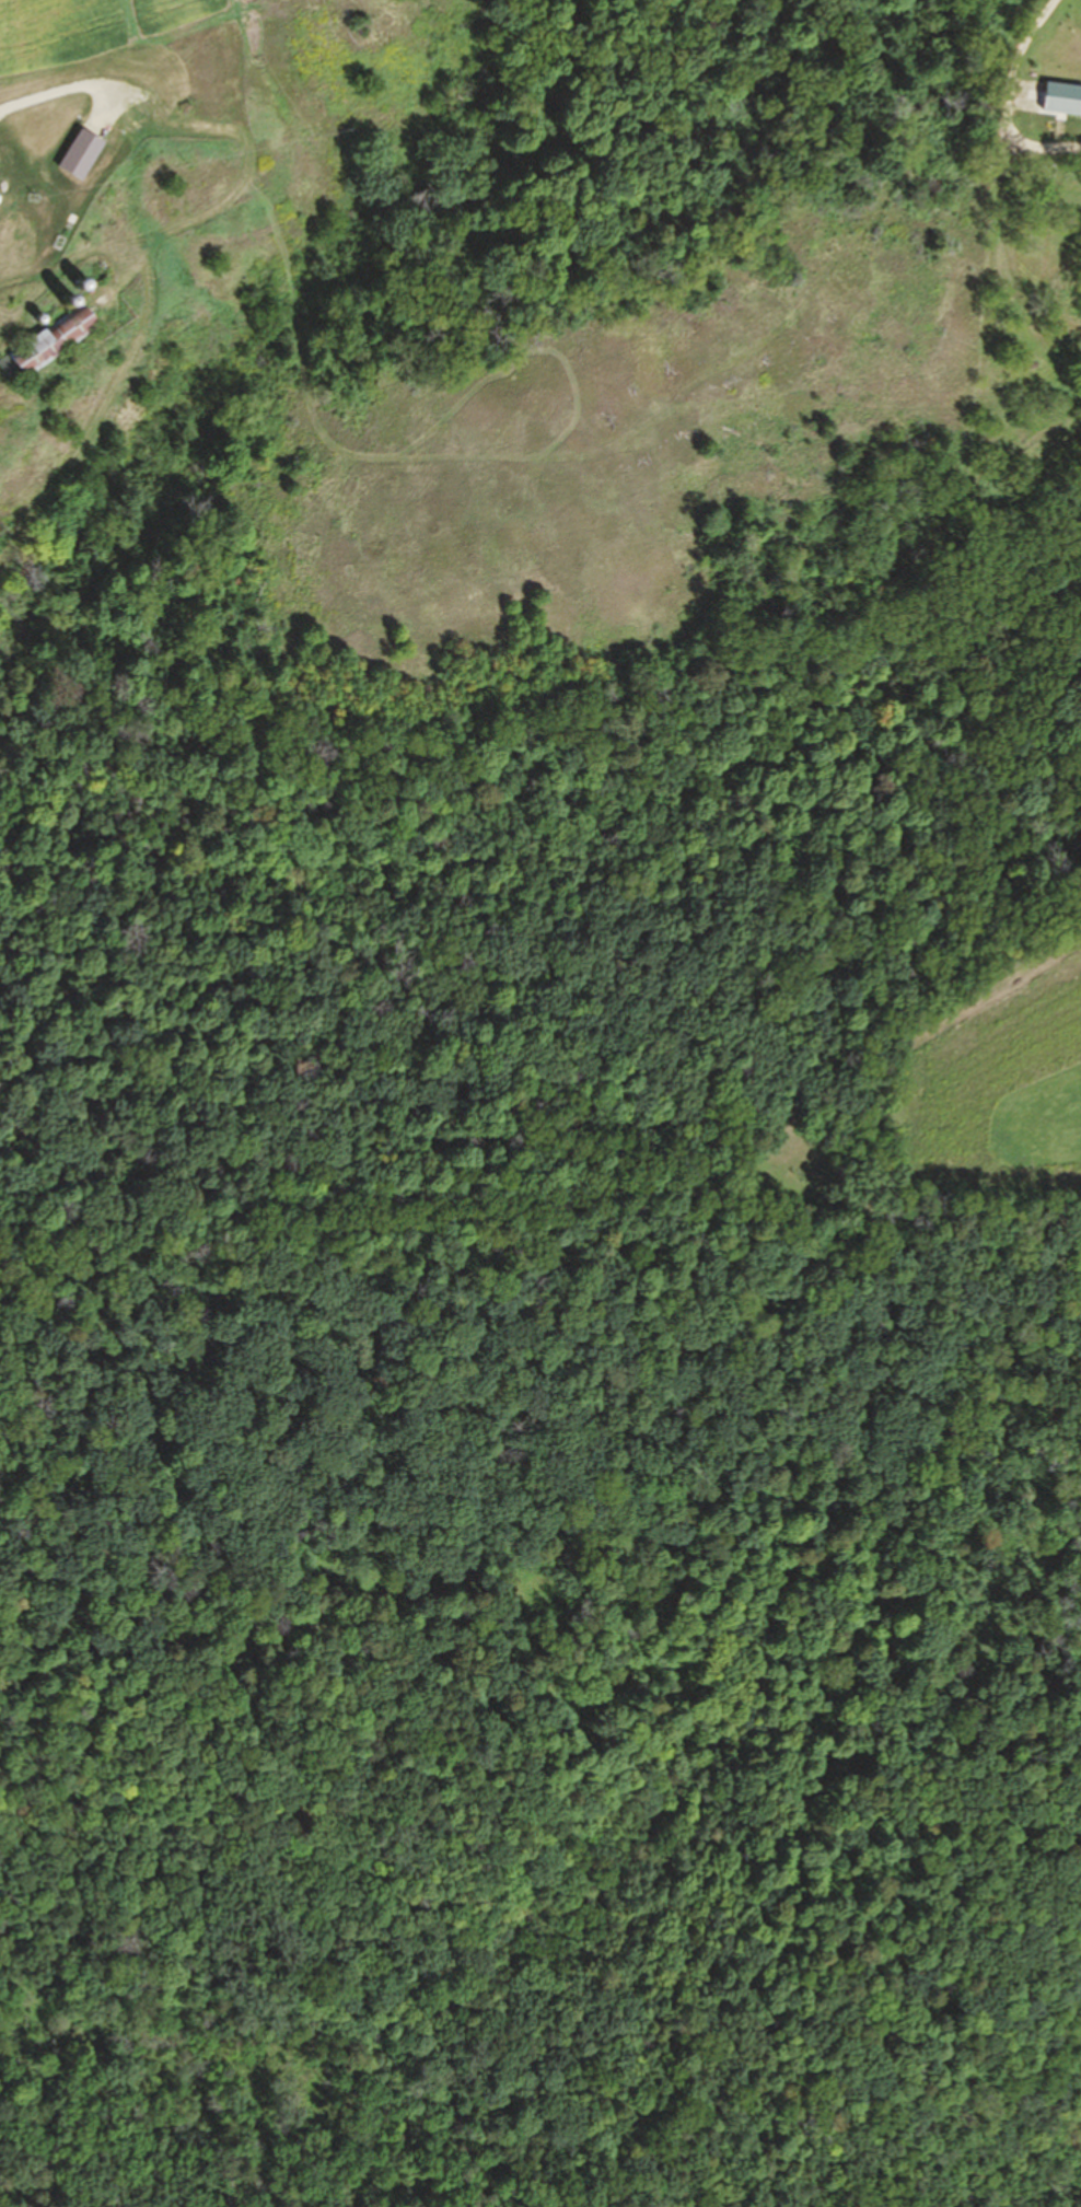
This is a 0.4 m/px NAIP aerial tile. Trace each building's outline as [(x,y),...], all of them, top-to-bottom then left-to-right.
[(1079,118),(1080,105),(1080,88),(1038,83),(1034,112),(1079,118)] [(79,304),(11,343),(15,349),(0,358),(0,364),(9,380),(95,331),(79,304)]
